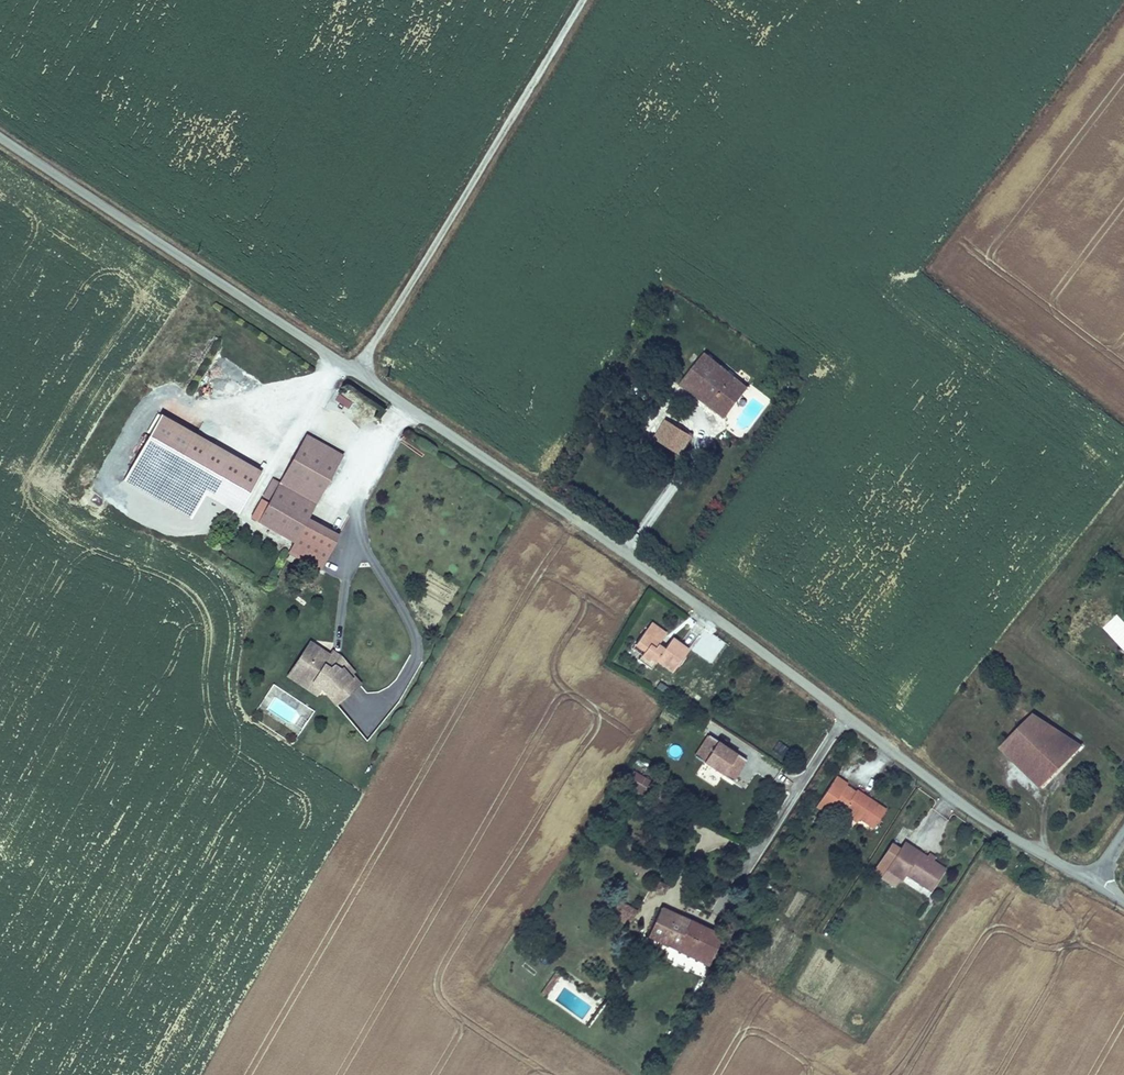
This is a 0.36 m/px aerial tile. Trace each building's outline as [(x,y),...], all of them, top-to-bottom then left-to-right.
[(683,384),(722,416),(730,405),(721,397),(734,380),(708,356),(683,384)] [(730,405),(733,408),(747,390),(734,380),(721,397),(730,405)] [(335,402),(349,408),(352,400),(338,394),(335,402)] [(725,419),(733,408),(730,405),(722,416),(725,419)] [(660,445),(672,427),(661,418),(648,435),(660,445)] [(674,426),(672,427),(660,445),(672,453),(669,457),(675,461),(690,438),(674,426)] [(257,473),(189,436),(167,477),(235,514),(257,473)] [(277,484),(274,482),(271,487),(278,491),(311,509),(340,458),(303,437),(277,484)] [(271,487),(274,482),(269,479),(260,497),(268,501),(266,505),(261,502),(252,519),(279,535),(286,524),(277,520),(282,507),(273,501),(278,491),(271,487)] [(311,509),(278,491),(273,501),(282,507),(277,520),(286,524),(279,535),(294,543),(306,521),(311,509)] [(306,521),(294,543),(288,555),(319,571),(336,538),(306,521)] [(646,629),(660,640),(664,636),(648,625),(646,629)] [(655,647),(660,640),(646,629),(634,646),(643,652),(636,660),(647,669),(653,661),(669,674),(685,654),(668,641),(661,652),(655,647)] [(311,662),(318,648),(309,643),(302,657),(311,662)] [(303,676),(311,662),(302,657),(294,671),(303,676)] [(299,683),(303,676),(294,671),(290,678),(299,683)] [(989,736),(1000,747),(1030,715),(1016,706),(989,736)] [(1000,747),(1011,758),(1045,725),(1030,715),(1000,747)] [(1045,725),(1011,758),(1042,788),(1080,747),(1045,725)] [(730,788),(744,766),(706,742),(693,764),(730,788)] [(638,772),(627,788),(641,797),(651,780),(638,772)] [(876,830),(887,808),(857,791),(855,795),(844,790),(846,786),(834,779),(817,813),(829,818),(832,812),(858,825),(859,821),(876,830)] [(933,892),(947,868),(906,842),(902,849),(892,843),(877,870),(885,875),(888,870),(904,880),(907,875),(933,892)] [(664,894),(668,884),(658,880),(654,890),(664,894)] [(619,902),(615,910),(629,918),(633,910),(619,902)] [(627,924),(633,920),(629,918),(615,910),(612,916),(627,924)] [(629,918),(633,920),(637,913),(633,910),(629,918)] [(711,966),(724,938),(662,910),(649,937),(711,966)] [(556,981),(561,984),(565,979),(560,975),(556,981)] [(549,1001),(561,984),(556,981),(544,998),(549,1001)]
